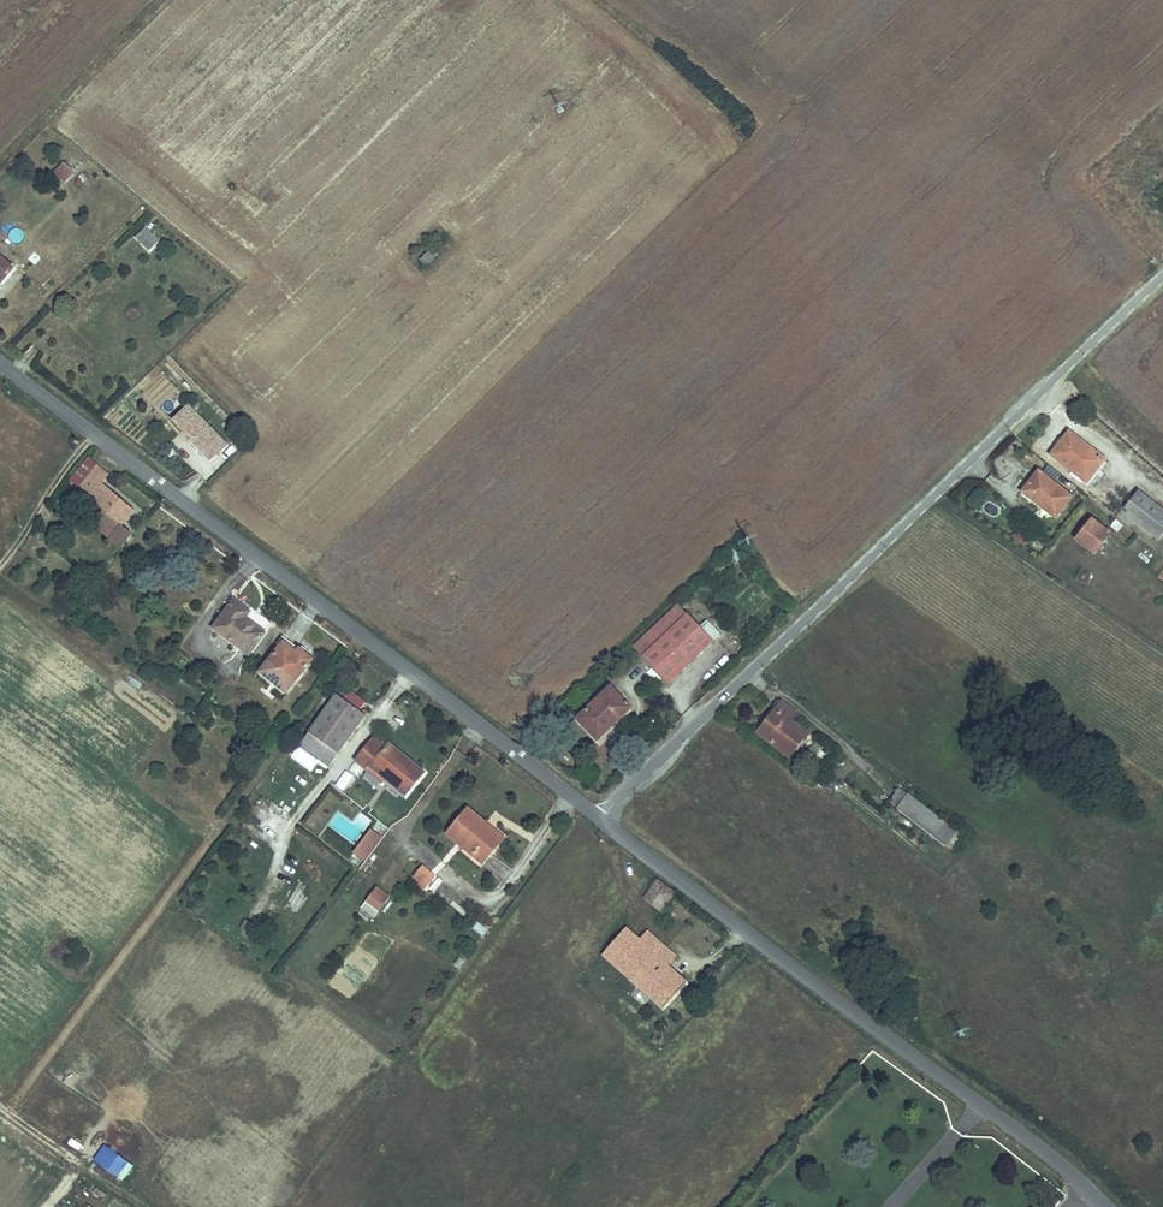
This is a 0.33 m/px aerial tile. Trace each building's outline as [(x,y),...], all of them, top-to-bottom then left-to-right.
[(75,173),(61,162),(50,175),(64,186),(75,173)] [(161,241),(146,227),(137,236),(152,250),(161,241)] [(436,252),(424,241),(413,252),(425,264),(436,252)] [(0,257),(0,286),(14,269),(0,257)] [(227,445),(190,406),(174,421),(210,460),(227,445)] [(1106,461),(1070,432),(1052,454),(1089,483),(1106,461)] [(113,480),(89,462),(81,473),(90,480),(78,496),(105,517),(123,531),(137,514),(106,489),(113,480)] [(1073,497),(1041,471),(1025,491),(1057,517),(1073,497)] [(1141,492),(1125,511),(1161,540),(1162,538),(1162,510),(1141,492)] [(123,531),(105,517),(95,530),(112,544),(123,531)] [(1096,554),(1112,534),(1095,521),(1079,540),(1096,554)] [(1017,529),(1011,537),(1023,546),(1029,539),(1017,529)] [(213,628),(249,656),(266,634),(246,620),(251,613),(234,600),(213,628)] [(632,647),(667,684),(712,642),(676,604),(632,647)] [(701,627),(715,639),(720,633),(706,621),(701,627)] [(258,672),(285,694),(315,658),(284,633),(275,644),(279,647),(258,672)] [(629,710),(610,689),(577,719),(597,740),(629,710)] [(360,710),(366,701),(350,691),(344,700),(360,710)] [(363,718),(334,697),(297,746),(325,767),(363,718)] [(799,714),(780,701),(759,730),(788,752),(805,729),(794,721),(799,714)] [(371,773),(402,797),(418,776),(402,763),(404,760),(385,745),(383,748),(369,737),(349,762),(368,777),(371,773)] [(421,773),(404,760),(402,763),(418,776),(421,773)] [(902,810),(913,796),(900,786),(889,800),(902,810)] [(955,830),(913,796),(902,810),(944,844),(955,830)] [(501,841),(464,809),(442,835),(480,866),(501,841)] [(365,859),(382,838),(371,829),(355,851),(365,859)] [(425,884),(434,875),(421,864),(413,874),(425,884)] [(670,888),(655,876),(636,898),(651,910),(670,888)] [(272,878),(260,903),(268,906),(280,881),(272,878)] [(379,906),(388,894),(375,883),(365,896),(379,906)] [(586,943),(610,964),(635,936),(624,926),(612,915),(586,943)] [(635,936),(653,952),(661,943),(632,917),(624,926),(635,936)] [(472,929),(484,936),(490,927),(478,920),(472,929)] [(653,952),(635,936),(610,964),(662,1012),(687,984),(653,952)] [(70,1139),(67,1146),(80,1150),(82,1143),(70,1139)] [(93,1160),(121,1182),(133,1166),(105,1145),(93,1160)]
